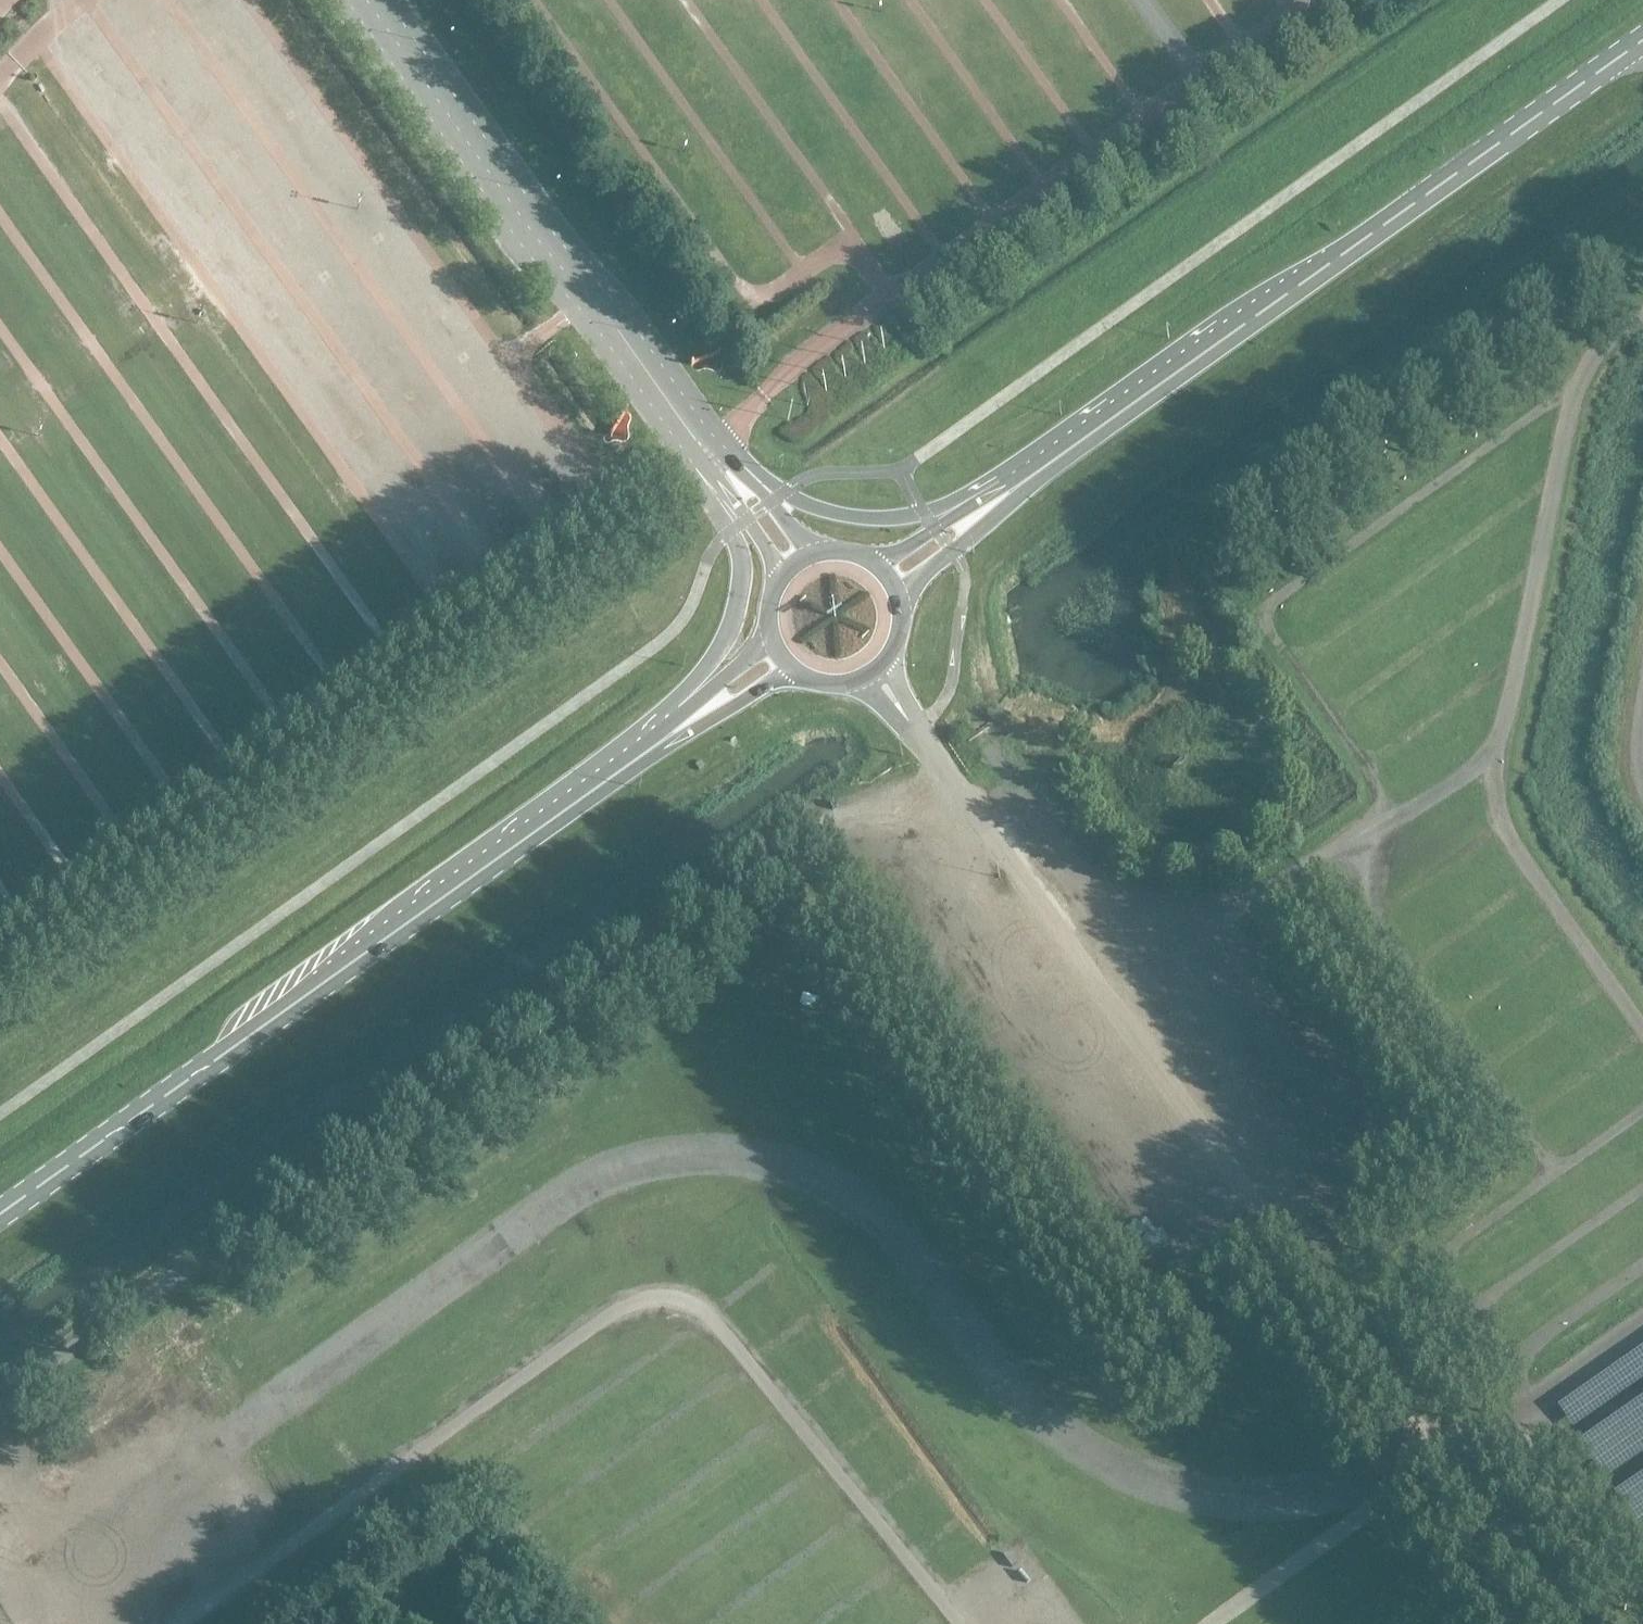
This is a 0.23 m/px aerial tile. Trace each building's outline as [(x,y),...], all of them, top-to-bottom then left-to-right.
[(0,0),(0,23),(7,13),(26,26),(45,0),(0,0)] [(1175,10),(1182,25),(1194,19),(1186,4),(1175,10)] [(241,93),(306,91),(306,82),(241,83),(241,93)]
